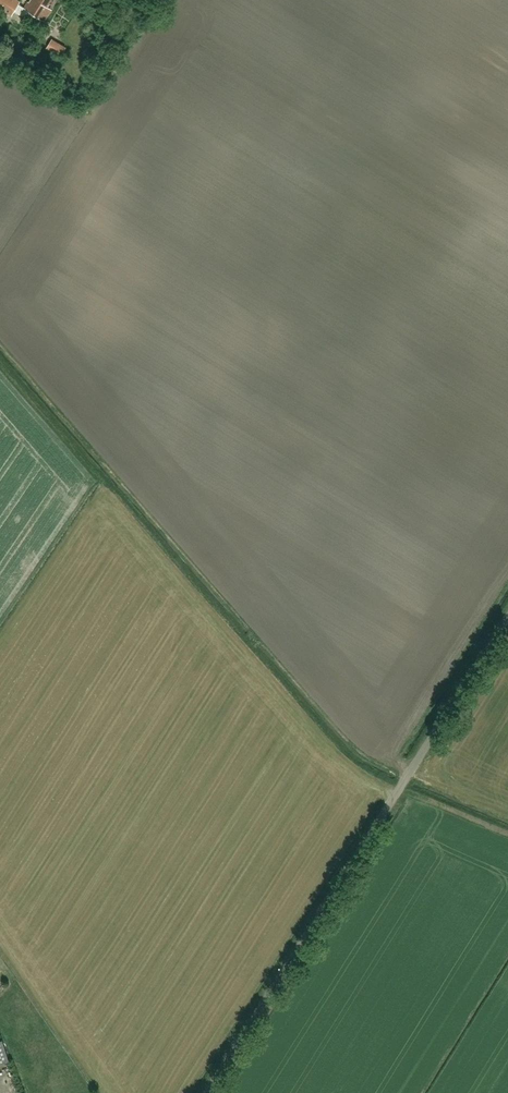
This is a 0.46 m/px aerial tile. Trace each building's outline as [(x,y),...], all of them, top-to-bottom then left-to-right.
[(20,1),(18,0),(0,0),(0,9),(12,16),(20,1)] [(23,16),(37,25),(41,19),(44,21),(52,9),(50,8),(55,0),(29,0),(24,8),(27,10),(23,16)] [(60,57),(66,47),(52,39),(46,49),(60,57)] [(0,1040),(0,1063),(9,1060),(3,1039),(0,1040)]
